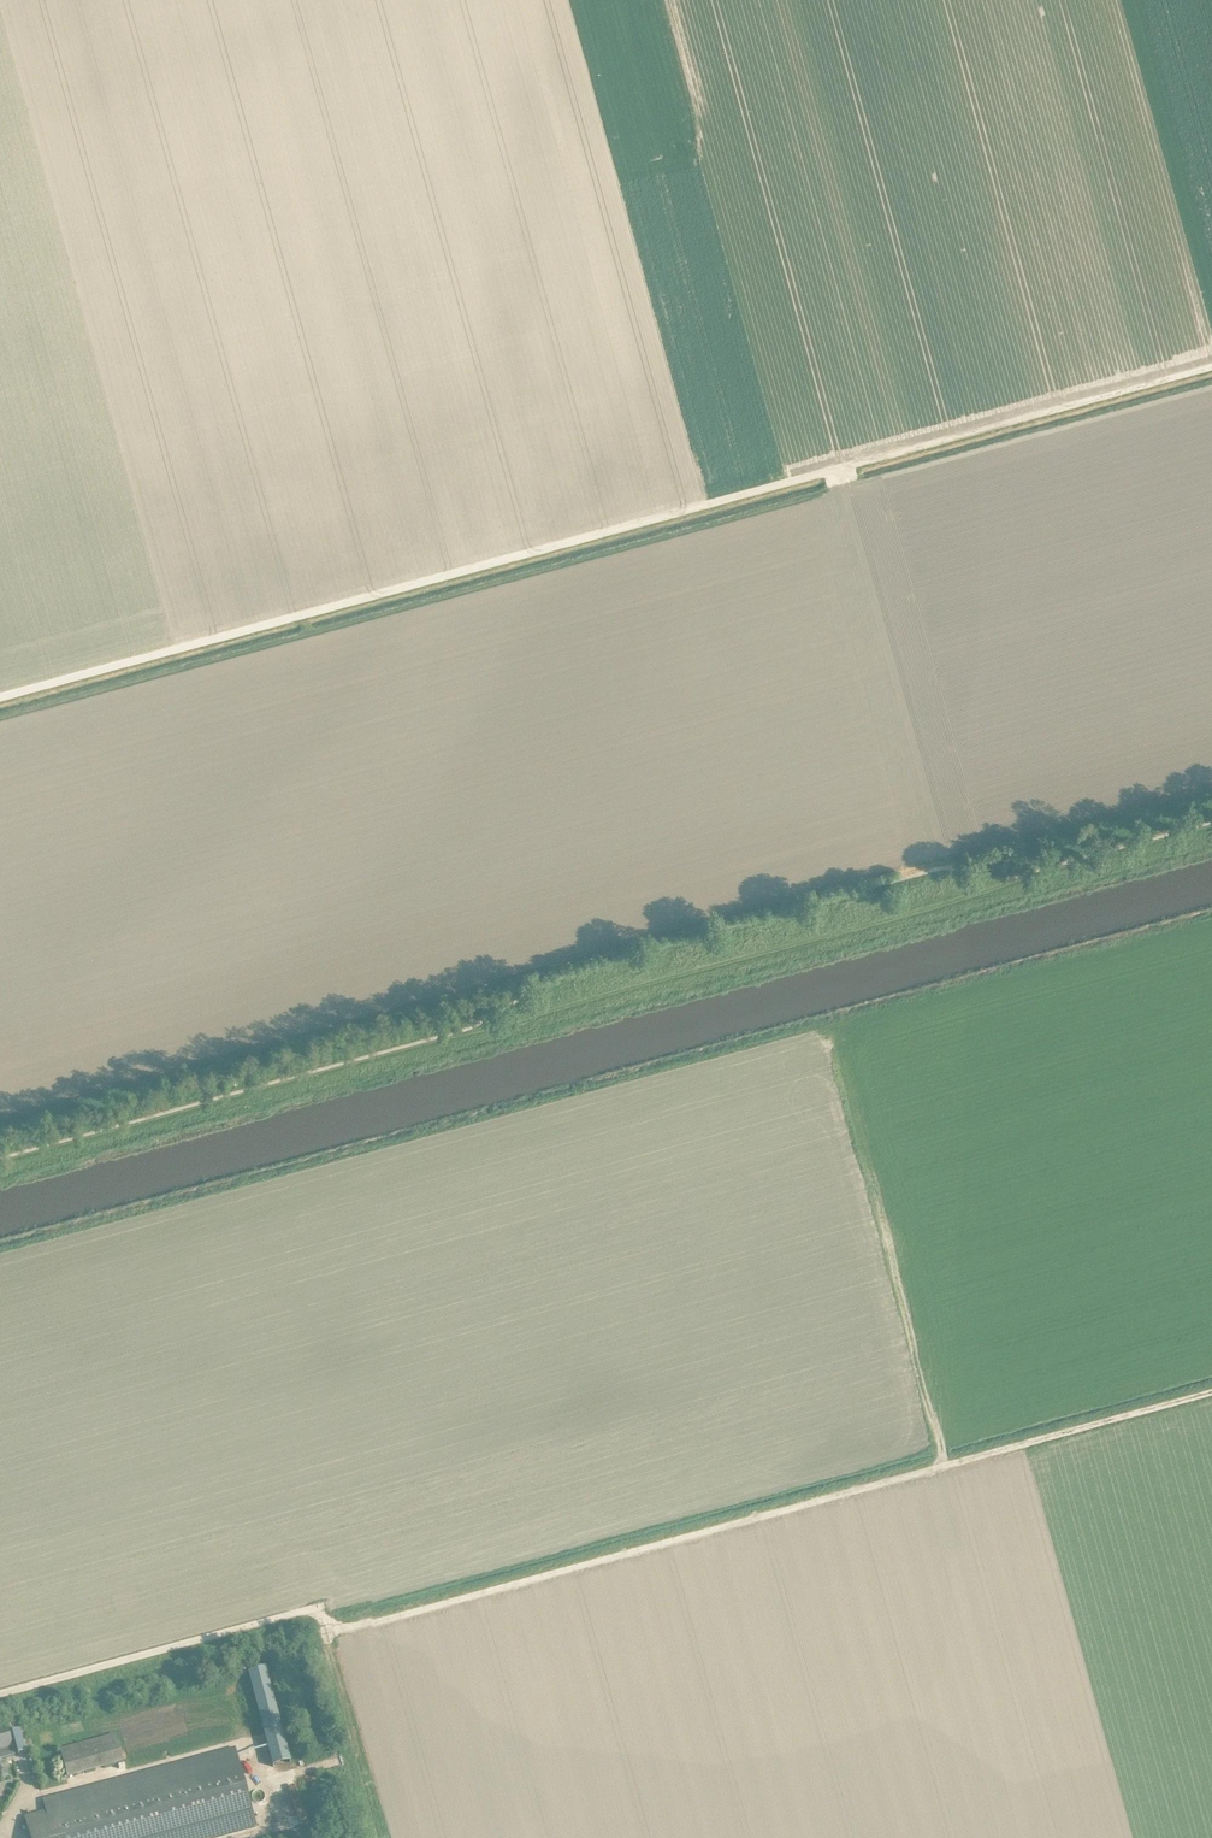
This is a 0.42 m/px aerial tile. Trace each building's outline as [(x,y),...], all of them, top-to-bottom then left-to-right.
[(265,1715),(255,1720),(265,1740),(275,1736),(265,1715)] [(1,1759),(11,1757),(3,1730),(0,1731),(0,1754),(1,1759)] [(56,1751),(64,1779),(120,1764),(112,1736),(56,1751)] [(127,1790),(234,1761),(231,1749),(40,1800),(43,1813),(127,1790)] [(21,1818),(27,1837),(169,1837),(249,1816),(246,1803),(240,1783),(234,1761),(127,1790),(43,1813),(21,1818)] [(265,1824),(278,1822),(275,1806),(267,1808),(268,1813),(263,1814),(265,1824)] [(249,1816),(169,1837),(214,1837),(252,1828),(249,1816)]
